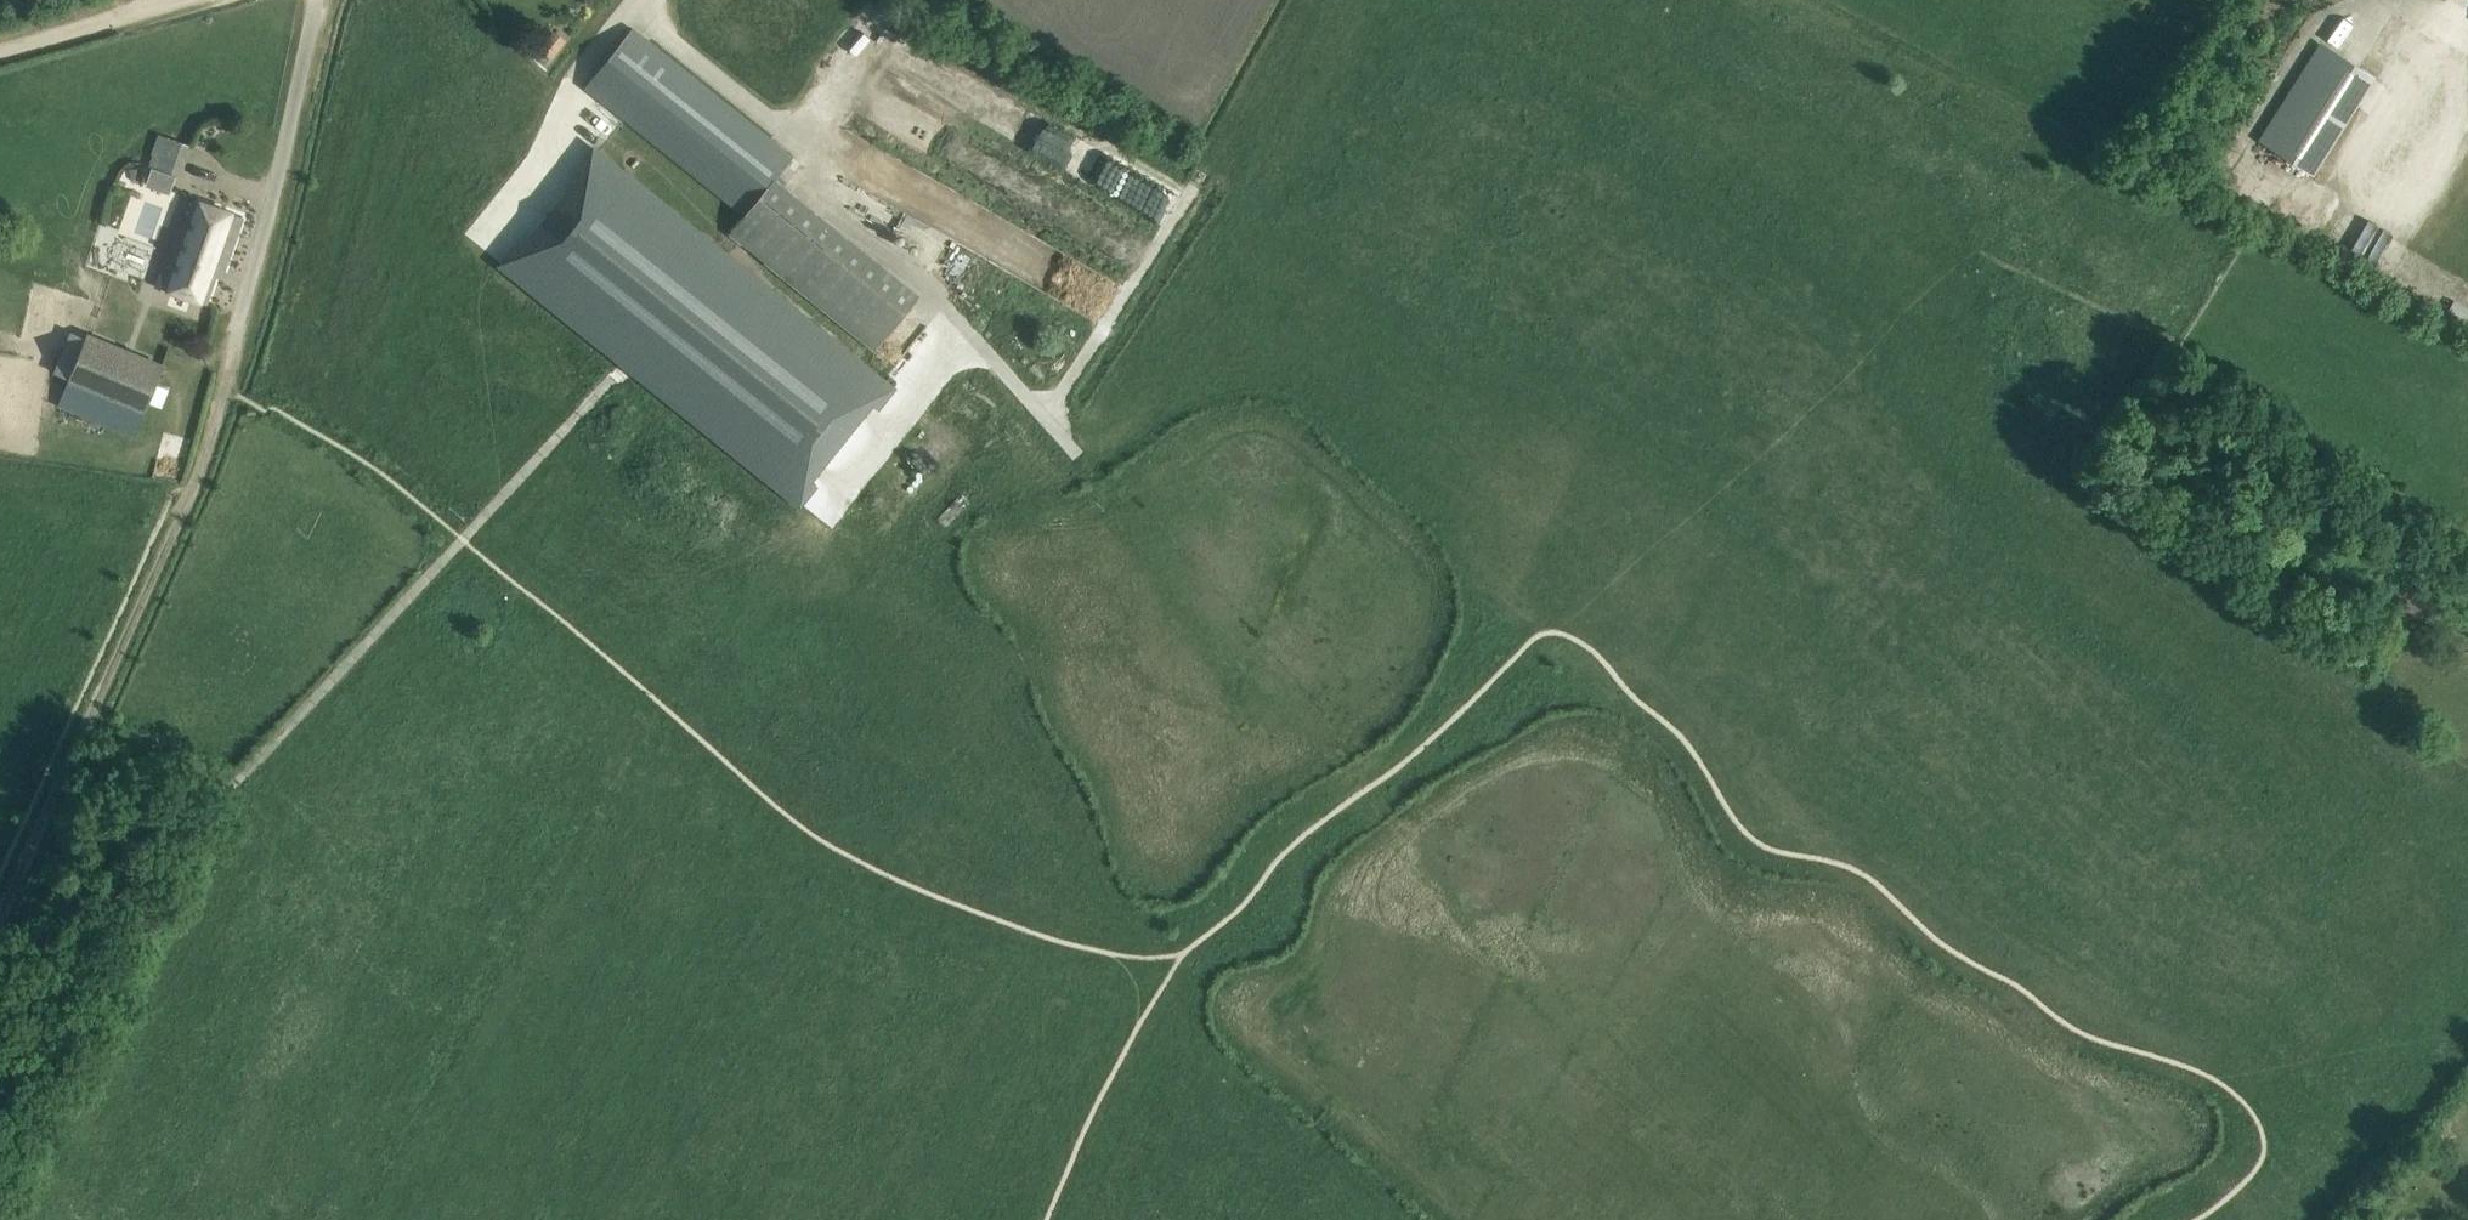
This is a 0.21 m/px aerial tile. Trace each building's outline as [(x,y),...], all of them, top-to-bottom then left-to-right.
[(930,8),(931,6),(946,14),(954,0),(914,0),(920,4),(921,3),(930,8)] [(635,25),(585,88),(744,216),(776,176),(795,156),(635,25)] [(995,55),(1007,32),(997,27),(985,50),(995,55)] [(551,29),(536,51),(549,60),(564,38),(551,29)] [(2318,44),(2259,139),(2309,170),(2354,99),(2360,103),(2371,86),(2364,81),(2368,75),(2318,44)] [(158,167),(153,179),(173,186),(189,143),(157,132),(146,163),(158,167)] [(599,152),(506,267),(801,503),(816,483),(811,479),(872,403),(877,407),(893,388),(599,152)] [(243,216),(220,208),(195,199),(185,229),(179,227),(158,286),(206,303),(218,269),(223,271),(243,216)] [(134,435),(163,364),(89,334),(88,337),(71,330),(54,371),(71,378),(60,405),(134,435)]
